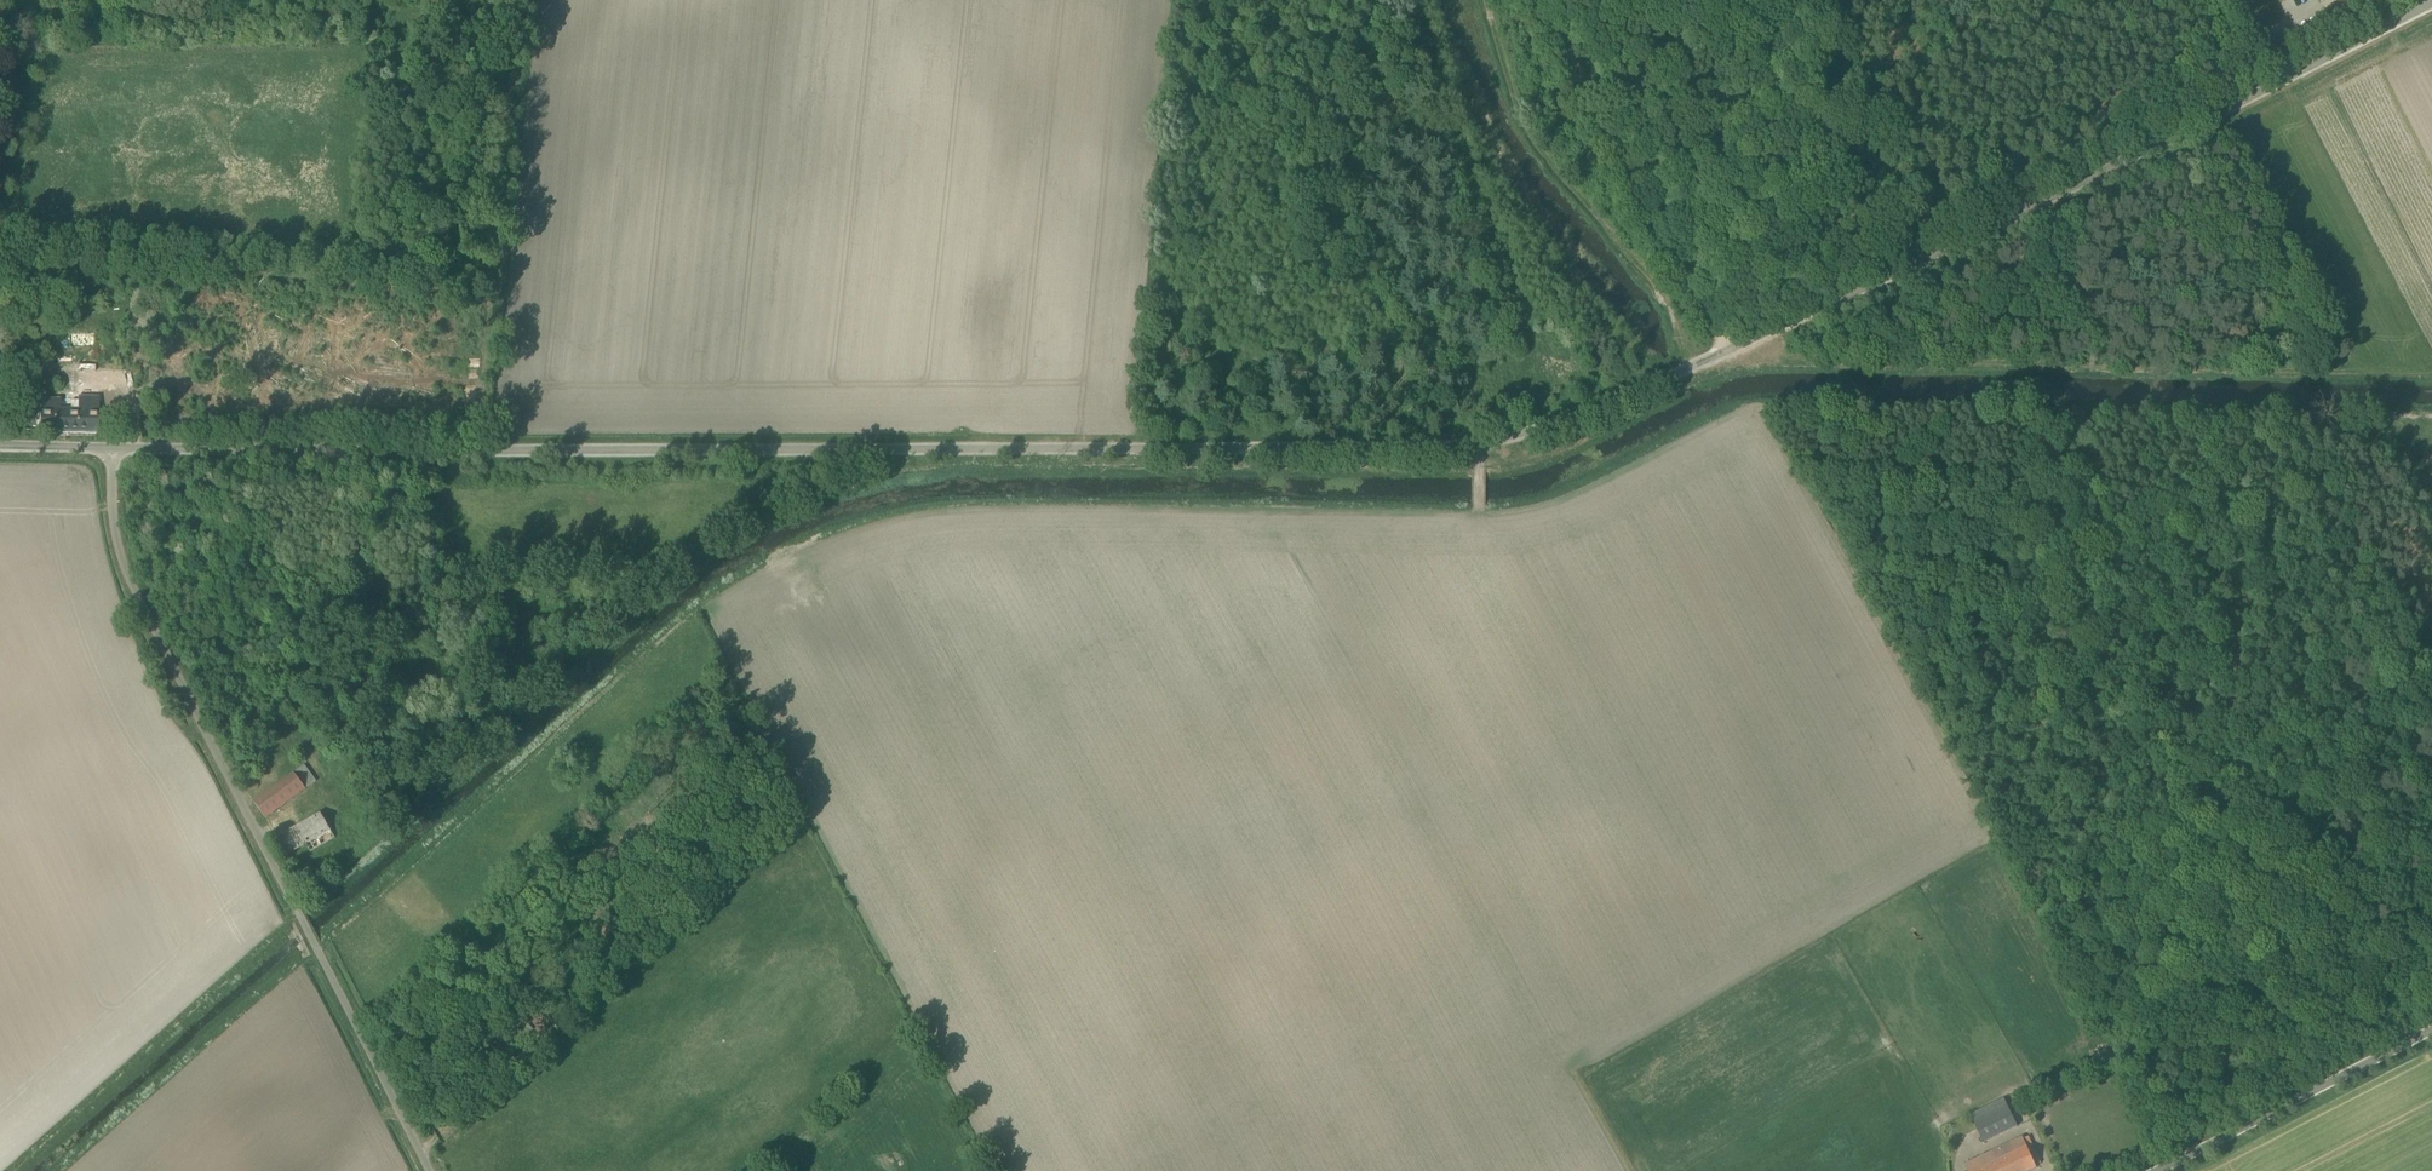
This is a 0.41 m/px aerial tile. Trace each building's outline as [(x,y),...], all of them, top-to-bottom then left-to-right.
[(2343,12),(2354,8),(2351,0),(2339,0),(2343,12)] [(99,432),(100,397),(79,397),(79,410),(62,409),(62,399),(42,398),(42,409),(40,409),(40,430),(99,432)] [(305,765),(293,772),(254,801),(266,818),(306,789),(316,781),(305,765)] [(310,852),(334,838),(320,813),(277,837),(287,855),(306,844),(310,852)] [(517,1045),(527,1035),(510,1017),(500,1027),(517,1045)] [(1985,1142),(2018,1126),(2008,1105),(1974,1121),(1985,1142)] [(2037,1167),(2023,1137),(1982,1157),(1986,1166),(1976,1170),(2029,1170),(2037,1167)]
